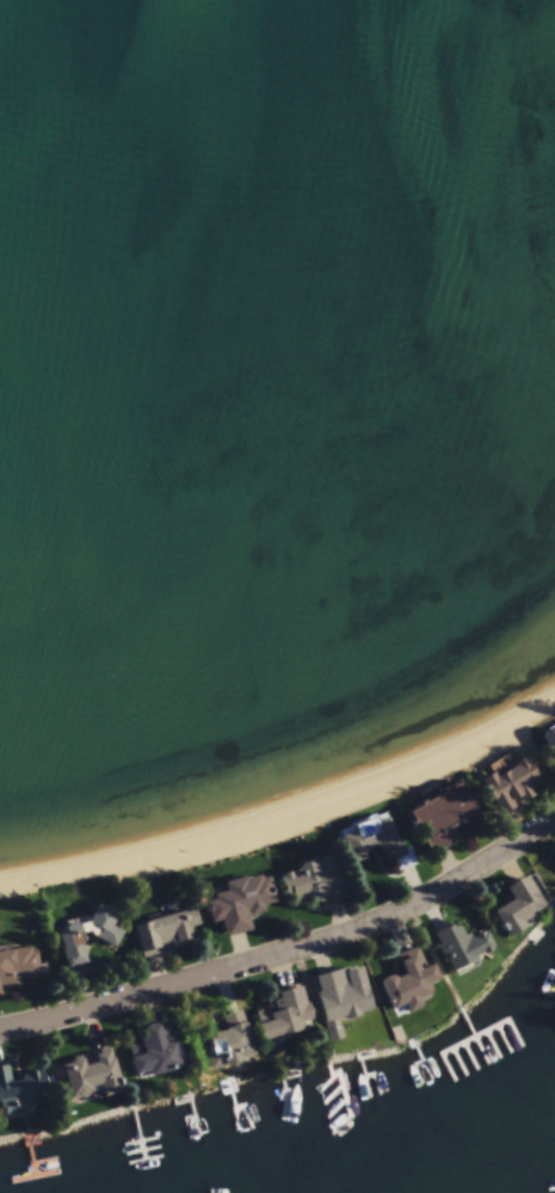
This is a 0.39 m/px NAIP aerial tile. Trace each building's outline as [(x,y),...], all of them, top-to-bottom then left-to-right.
[(553,731),(554,736),(554,766),(539,739),(553,731)] [(522,767),(534,773),(536,779),(526,783),(534,797),(516,806),(510,795),(495,804),(486,787),(488,783),(492,783),(522,767)] [(462,785),(486,826),(467,837),(460,824),(443,834),(450,845),(432,856),(409,814),(462,785)] [(386,816),(395,837),(397,836),(403,851),(409,849),(417,867),(399,874),(394,862),(388,865),(384,855),(382,856),(380,850),(364,856),(366,861),(352,867),(341,840),(343,840),(341,835),(352,830),(351,828),(376,817),(377,820),(386,816)] [(334,857),(335,865),(338,863),(346,894),(345,894),(346,902),(325,908),(323,903),(309,908),(307,900),(294,905),(292,899),(288,902),(280,879),(300,873),(298,871),(302,869),(301,867),(314,863),(315,866),(317,866),(317,867),(321,866),(319,861),(334,857)] [(205,903),(227,897),(224,888),(255,879),(257,885),(263,884),(270,910),(264,912),(265,917),(249,922),(248,916),(245,917),(249,935),(222,942),(217,924),(212,927),(205,903)] [(512,890),(528,881),(548,916),(510,939),(495,915),(508,908),(506,902),(516,896),(512,890)] [(99,908),(119,918),(113,929),(125,935),(115,951),(95,940),(86,943),(82,948),(87,964),(94,961),(97,970),(90,972),(91,976),(72,980),(61,939),(68,936),(66,931),(69,927),(75,924),(80,928),(90,926),(99,908)] [(192,912),(198,930),(189,933),(193,947),(142,961),(132,929),(192,912)] [(460,926),(465,939),(470,936),(473,940),(487,934),(495,951),(483,957),(483,954),(475,958),(477,963),(454,974),(449,965),(445,966),(438,951),(440,949),(436,937),(460,926)] [(21,990),(0,993),(0,955),(32,949),(33,954),(39,954),(41,967),(48,967),(49,976),(42,977),(41,977),(41,980),(21,984),(21,990)] [(418,949),(426,970),(433,966),(440,983),(430,988),(433,996),(419,1001),(423,1008),(409,1013),(407,1006),(391,1011),(380,983),(405,972),(397,958),(418,949)] [(350,972),(366,982),(360,991),(366,1002),(366,1011),(371,1015),(365,1025),(360,1022),(352,1028),(341,1028),(339,1033),(328,1028),(331,1021),(325,1014),(326,1003),(320,1000),(327,985),(337,989),(340,986),(343,986),(350,972)] [(303,990),(314,1029),(264,1044),(255,1015),(275,1009),(272,998),(303,990)] [(242,1013),(257,1057),(211,1071),(204,1050),(211,1049),(209,1041),(215,1040),(214,1037),(228,1032),(224,1019),(242,1013)] [(168,1023),(174,1045),(181,1043),(186,1064),(181,1065),(183,1071),(152,1081),(150,1074),(136,1077),(131,1059),(132,1059),(130,1050),(142,1046),(141,1041),(147,1039),(144,1031),(168,1023)] [(111,1051),(124,1094),(104,1100),(100,1088),(92,1090),(93,1095),(72,1101),(67,1083),(62,1084),(57,1070),(72,1066),(70,1062),(82,1058),(85,1065),(93,1064),(91,1056),(111,1051)] [(2,1120),(0,1110),(0,1069),(10,1066),(13,1086),(25,1083),(24,1077),(44,1072),(49,1095),(31,1099),(35,1112),(2,1120)]
